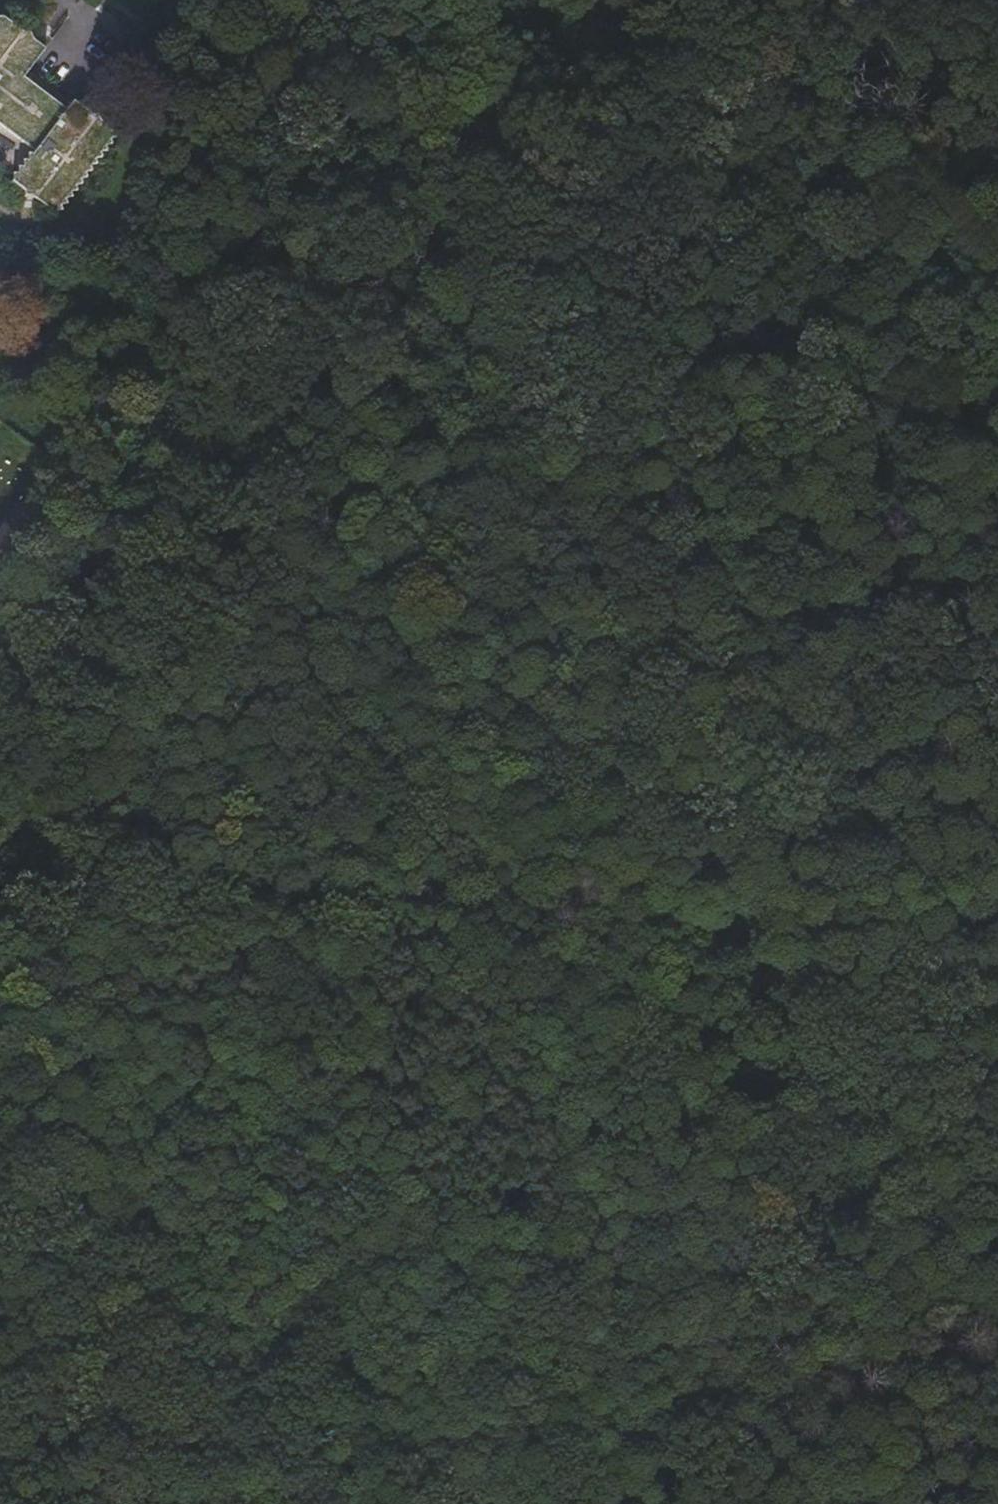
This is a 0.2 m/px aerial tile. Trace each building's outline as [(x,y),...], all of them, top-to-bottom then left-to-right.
[(3,17),(0,16),(0,124),(36,151),(13,181),(26,191),(25,197),(34,197),(54,213),(60,214),(59,206),(64,206),(64,200),(68,200),(68,194),(73,194),(73,188),(78,188),(78,182),(83,182),(82,176),(88,176),(87,170),(93,170),(91,164),(97,163),(96,157),(102,157),(101,152),(106,151),(106,145),(111,145),(110,139),(115,133),(100,121),(98,115),(92,116),(90,109),(84,110),(83,103),(77,104),(73,101),(63,114),(50,104),(53,100),(24,77),(45,49),(35,41),(30,31),(25,33),(3,17)]
